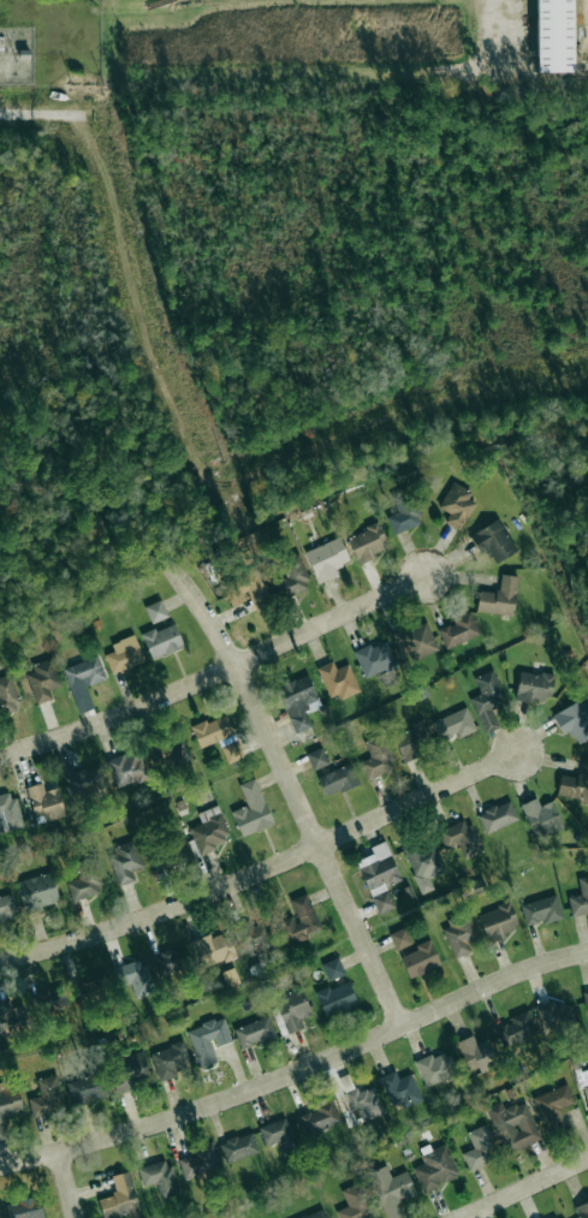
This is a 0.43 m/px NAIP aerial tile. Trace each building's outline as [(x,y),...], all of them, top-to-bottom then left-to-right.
[(572,73),(572,0),(536,0),(536,73),(572,73)] [(445,521),(461,530),(478,498),(452,484),(439,507),(450,513),(445,521)] [(390,495),(398,512),(386,517),(394,535),(424,522),(408,487),(390,495)] [(515,554),(502,520),(470,533),(478,554),(489,550),(494,562),(515,554)] [(357,565),(374,560),(371,553),(387,548),(380,525),(348,535),(357,565)] [(318,584),(339,574),(336,568),(350,561),(339,537),(304,553),(318,584)] [(282,600),(312,587),(298,552),(277,561),(284,577),(275,581),(282,600)] [(232,608),(250,600),(255,614),(273,606),(256,567),(221,582),(232,608)] [(477,613),(515,615),(517,576),(500,575),(499,592),(478,591),(477,613)] [(145,606),(151,623),(167,618),(162,600),(145,606)] [(445,648),(480,635),(472,612),(453,619),(454,624),(438,629),(445,648)] [(413,662),(439,650),(425,620),(391,636),(400,655),(407,651),(413,662)] [(142,635),(151,660),(184,648),(175,623),(142,635)] [(112,674),(145,662),(134,635),(111,643),(114,651),(104,655),(112,674)] [(365,679),(398,666),(388,641),(372,647),(370,644),(354,651),(365,679)] [(93,708),(85,686),(106,679),(99,656),(62,668),(78,713),(93,708)] [(36,704),(53,699),(49,687),(60,683),(53,661),(25,670),(36,704)] [(336,669),(332,661),(317,668),(332,702),(360,690),(348,664),(336,669)] [(474,677),(480,694),(470,698),(483,734),(499,728),(492,709),(506,704),(494,670),(474,677)] [(551,702),(554,675),(519,671),(516,697),(551,702)] [(17,712),(14,676),(0,677),(0,714),(17,712)] [(277,686),(293,734),(311,728),(306,712),(319,708),(309,676),(277,686)] [(562,736),(571,732),(576,744),(587,739),(587,710),(583,700),(552,714),(562,736)] [(459,737),(475,732),(468,709),(433,720),(439,740),(458,734),(459,737)] [(191,728),(199,748),(233,734),(225,714),(191,728)] [(392,735),(404,763),(424,754),(421,748),(433,742),(424,720),(392,735)] [(367,780),(397,767),(382,733),(364,741),(370,757),(359,762),(367,780)] [(221,748),(229,764),(243,757),(235,741),(221,748)] [(306,755),(313,771),(329,764),(323,748),(306,755)] [(116,788),(147,777),(137,751),(106,762),(116,788)] [(580,763),(579,777),(560,775),(557,797),(587,800),(587,764),(580,763)] [(317,777),(325,797),(359,784),(351,764),(317,777)] [(102,785),(95,765),(67,775),(73,795),(102,785)] [(240,837),(273,824),(255,778),(238,784),(247,804),(231,812),(240,837)] [(43,791),(42,783),(25,786),(35,822),(65,816),(58,788),(43,791)] [(12,790),(0,794),(0,832),(23,825),(12,790)] [(533,836),(562,826),(552,801),(539,806),(536,797),(521,803),(533,836)] [(485,833),(517,819),(510,800),(476,814),(485,833)] [(197,812),(201,824),(189,827),(197,855),(216,849),(214,842),(228,837),(218,806),(197,812)] [(436,832),(444,849),(474,836),(465,819),(436,832)] [(356,860),(378,915),(394,908),(386,885),(400,879),(385,840),(369,846),(372,854),(356,860)] [(444,871),(434,840),(404,850),(418,895),(433,890),(428,875),(444,871)] [(135,880),(131,869),(142,867),(136,842),(107,849),(115,885),(135,880)] [(152,851),(155,867),(188,858),(184,843),(152,851)] [(72,902),(105,891),(94,857),(73,863),(78,878),(66,881),(72,902)] [(14,881),(24,914),(59,903),(51,872),(14,881)] [(587,912),(587,875),(576,879),(580,893),(566,897),(571,916),(587,912)] [(17,915),(11,893),(0,896),(0,919),(17,915)] [(322,931),(305,893),(287,901),(293,915),(279,921),(289,944),(322,931)] [(542,920),(544,923),(563,917),(556,895),(519,904),(525,925),(542,920)] [(485,940),(517,933),(510,904),(477,911),(485,940)] [(452,958),(470,951),(467,941),(477,938),(468,916),(440,927),(452,958)] [(253,926),(249,917),(233,925),(247,957),(273,946),(263,922),(253,926)] [(394,950),(411,944),(405,927),(388,933),(394,950)] [(192,943),(203,969),(236,955),(225,928),(192,943)] [(398,955),(409,979),(441,964),(430,941),(398,955)] [(192,967),(186,945),(153,956),(160,978),(192,967)] [(130,984),(135,998),(154,992),(143,957),(112,968),(118,987),(130,984)] [(327,981),(345,974),(338,957),(321,964),(327,981)] [(73,996),(106,994),(106,978),(72,979),(73,996)] [(315,992),(323,1016),(357,1004),(349,980),(315,992)] [(69,1004),(61,985),(30,996),(36,1015),(69,1004)] [(301,988),(274,998),(286,1033),(304,1028),(301,1018),(310,1015),(301,988)] [(22,1026),(18,1006),(10,1008),(8,998),(0,999),(0,1029),(22,1026)] [(542,1030),(572,1022),(565,998),(535,1006),(542,1030)] [(501,1044),(536,1035),(529,1010),(510,1015),(511,1022),(497,1026),(501,1044)] [(231,1041),(222,1016),(186,1029),(200,1068),(218,1060),(213,1047),(231,1041)] [(277,1040),(268,1016),(233,1028),(240,1048),(260,1041),(261,1046),(277,1040)] [(475,1042),(473,1035),(457,1040),(467,1070),(477,1067),(479,1071),(498,1065),(489,1038),(475,1042)] [(190,1068),(183,1042),(150,1052),(158,1077),(190,1068)] [(415,1062),(426,1088),(457,1075),(446,1050),(415,1062)] [(114,1091),(150,1085),(144,1052),(108,1059),(114,1091)] [(398,1079),(394,1070),(380,1077),(397,1111),(422,1099),(410,1073),(398,1079)] [(36,1080),(40,1095),(28,1098),(32,1117),(65,1109),(57,1074),(36,1080)] [(572,1103),(568,1085),(534,1095),(545,1130),(563,1124),(557,1107),(572,1103)] [(372,1087),(358,1093),(356,1087),(344,1093),(356,1118),(363,1115),(366,1121),(385,1112),(372,1087)] [(0,1092),(0,1141),(8,1140),(4,1117),(23,1113),(18,1088),(0,1092)] [(340,1122),(332,1100),(297,1115),(305,1136),(340,1122)] [(488,1106),(506,1153),(540,1140),(525,1100),(503,1109),(500,1101),(488,1106)] [(278,1141),(283,1153),(299,1147),(289,1116),(259,1127),(265,1146),(278,1141)] [(467,1133),(474,1147),(461,1153),(469,1170),(500,1155),(486,1123),(467,1133)] [(259,1152),(251,1131),(218,1143),(226,1164),(259,1152)] [(423,1192),(459,1176),(445,1142),(420,1154),(424,1163),(412,1168),(423,1192)] [(184,1177),(218,1166),(212,1146),(177,1158),(184,1177)] [(159,1199),(177,1195),(171,1159),(137,1166),(142,1187),(156,1183),(159,1199)] [(390,1177),(386,1166),(368,1172),(385,1217),(402,1217),(405,1217),(398,1201),(415,1194),(406,1170),(390,1177)] [(115,1193),(97,1198),(103,1217),(117,1217),(139,1212),(129,1171),(111,1176),(115,1193)] [(348,1206),(335,1211),(339,1217),(369,1217),(375,1216),(361,1182),(340,1190),(348,1206)] [(36,1195),(4,1204),(8,1217),(43,1217),(36,1195)] [(576,1208),(579,1217),(587,1217),(587,1203),(576,1208)] [(322,1208),(299,1217),(327,1217),(322,1208)]
